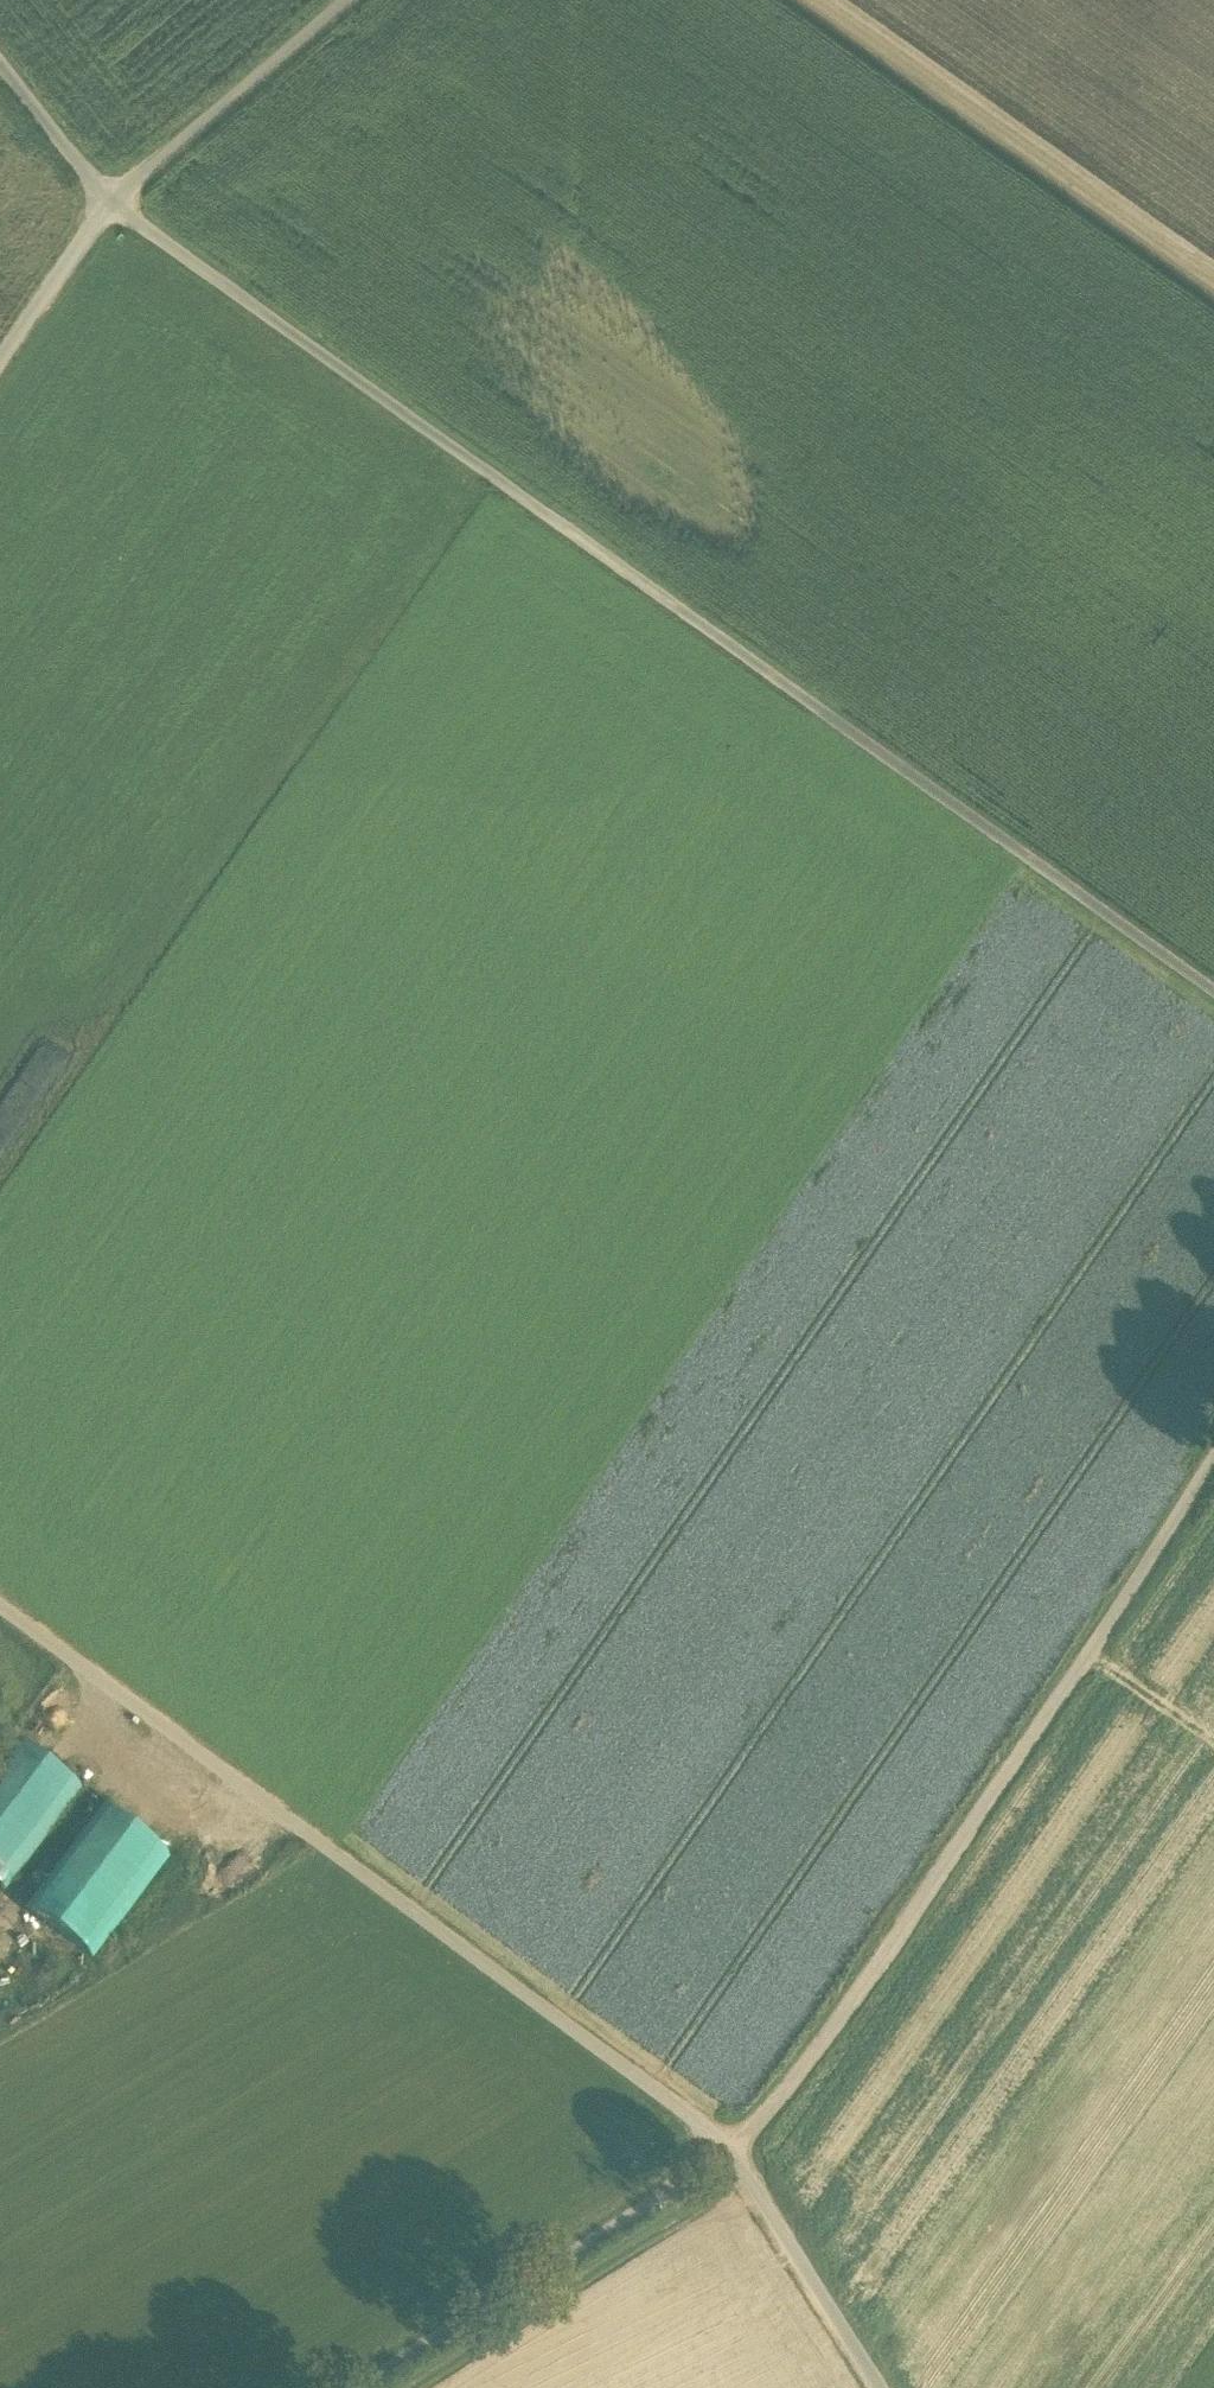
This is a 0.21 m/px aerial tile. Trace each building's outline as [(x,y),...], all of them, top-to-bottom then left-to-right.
[(17,1743),(0,1765),(0,1890),(4,1893),(81,1792),(17,1743)] [(168,1858),(104,1809),(26,1910),(91,1959),(168,1858)]
